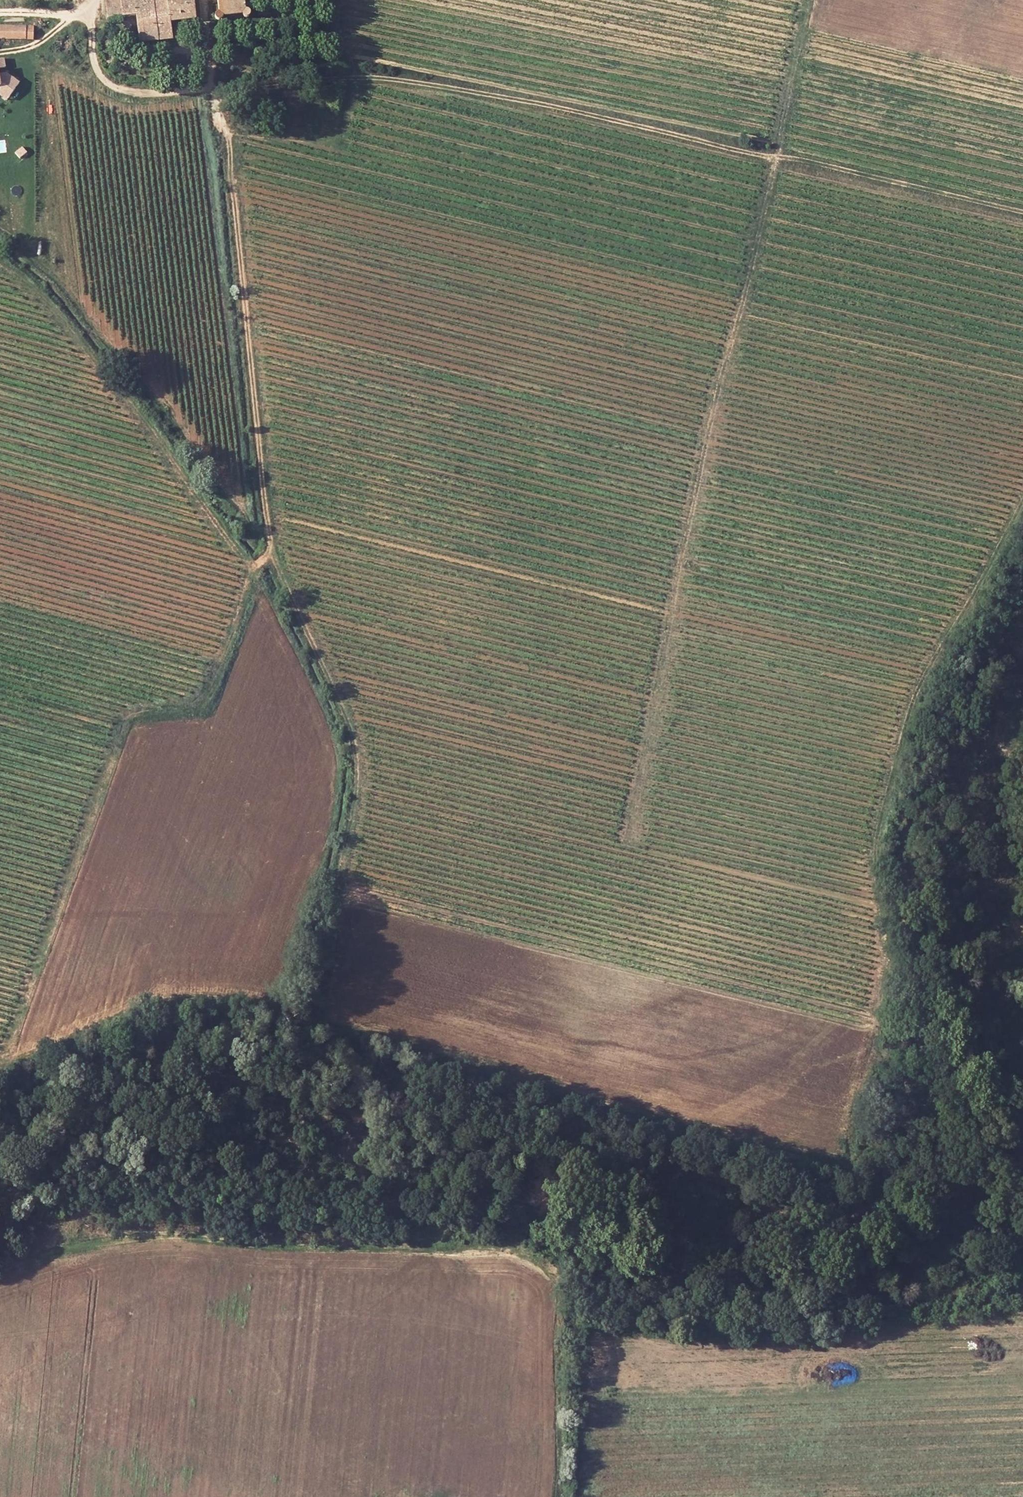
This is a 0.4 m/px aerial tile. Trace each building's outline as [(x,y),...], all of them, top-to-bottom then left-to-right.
[(122,4),(107,6),(108,20),(137,16),(140,42),(175,38),(172,20),(197,17),(195,0),(122,0),(122,4)] [(219,11),(217,12),(216,12),(215,14),(215,17),(216,19),(218,20),(220,20),(223,19),(224,17),(224,14),(243,12),(244,14),(244,16),(246,17),(249,17),(251,17),(252,15),(253,13),(252,11),(249,8),(246,8),(245,0),(218,0),(219,11)] [(35,41),(35,28),(0,27),(0,40),(35,41)] [(14,96),(13,76),(7,77),(6,57),(0,58),(0,97),(14,96)]
